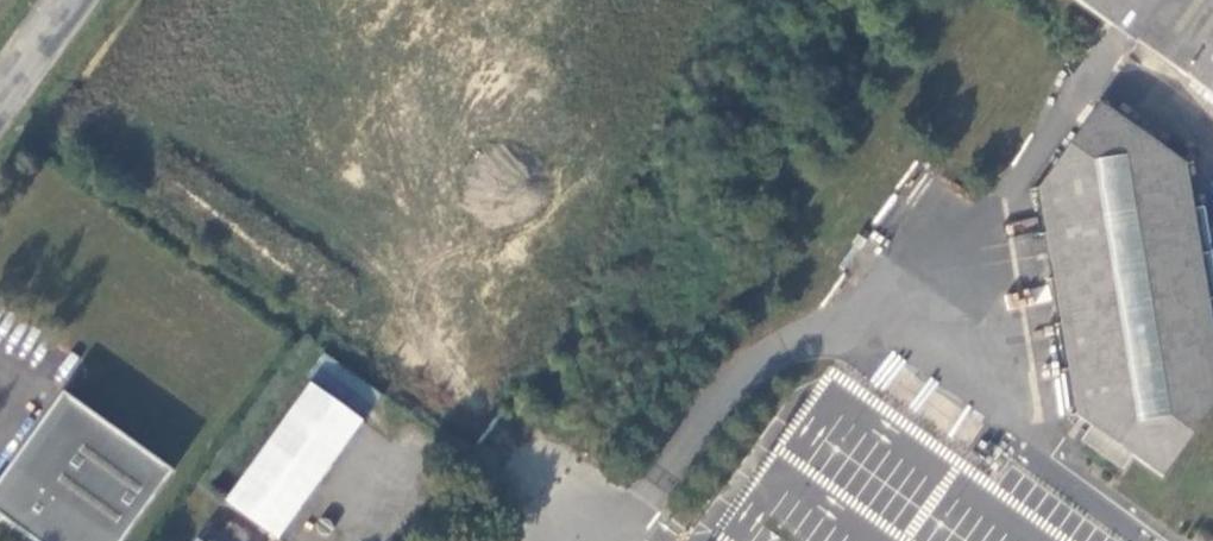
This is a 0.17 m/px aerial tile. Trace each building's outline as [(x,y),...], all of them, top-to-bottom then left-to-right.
[(1212,104),(1212,0),(1072,0),(1212,104)] [(1098,112),(1037,197),(1070,413),(1093,433),(1083,446),(1120,471),(1133,456),(1162,475),(1212,405),(1212,352),(1178,170),(1098,112)] [(316,386),(234,500),(281,538),(367,422),(316,386)] [(176,468),(66,389),(0,482),(0,512),(41,540),(124,540),(176,468)]
